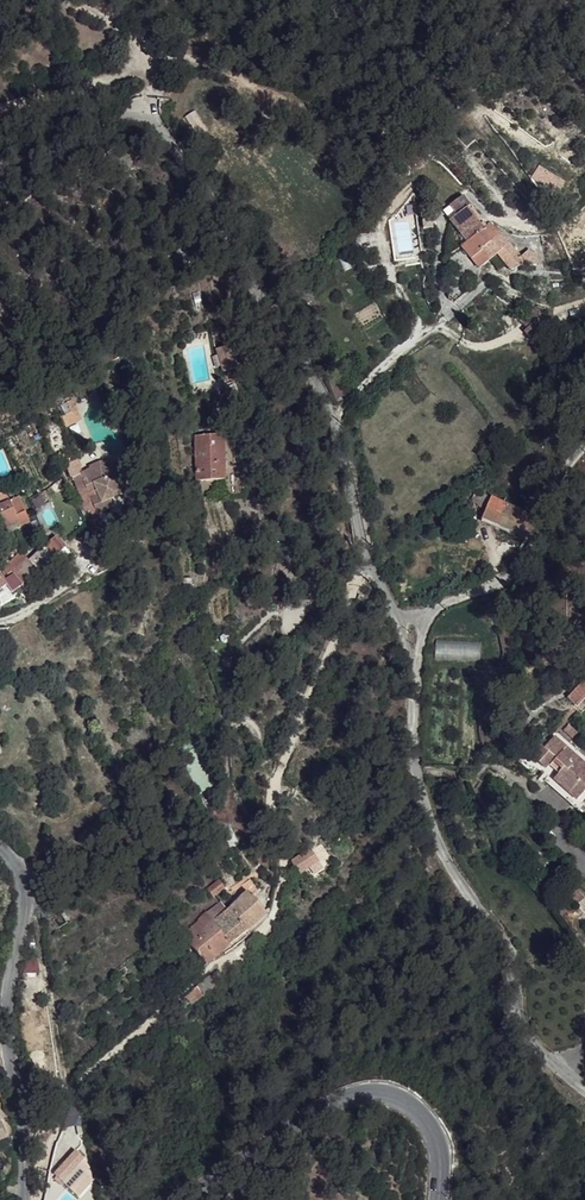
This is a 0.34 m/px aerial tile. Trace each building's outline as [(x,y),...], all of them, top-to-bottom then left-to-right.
[(568,188),(544,169),(535,180),(560,199),(568,188)] [(451,220),(467,239),(482,227),(467,208),(472,205),(464,195),(452,204),(459,214),(451,220)] [(502,237),(490,223),(482,227),(467,239),(461,245),(472,261),(483,251),(502,237)] [(519,259),(502,237),(483,251),(493,264),(503,259),(510,267),(520,261),(519,259)] [(483,251),(472,261),(483,272),(493,264),(483,251)] [(527,252),(519,259),(520,261),(527,269),(535,268),(536,268),(540,265),(527,252)] [(462,289),(449,298),(452,306),(458,309),(470,295),(468,292),(462,289)] [(330,373),(321,376),(330,392),(337,388),(330,373)] [(57,405),(64,426),(80,420),(73,400),(57,405)] [(224,434),(198,435),(198,477),(224,477),(226,492),(235,492),(243,492),(244,485),(242,462),(226,461),(224,434)] [(127,488),(116,463),(105,461),(95,462),(78,472),(86,489),(92,486),(95,493),(89,496),(96,511),(113,504),(111,497),(127,488)] [(20,496),(0,506),(0,516),(4,528),(28,520),(20,496)] [(536,517),(487,498),(484,509),(497,516),(495,524),(528,538),(536,517)] [(497,516),(484,509),(481,518),(495,524),(497,516)] [(57,536),(48,542),(56,554),(67,548),(57,536)] [(19,547),(1,568),(6,578),(6,585),(0,589),(0,606),(28,584),(56,554),(48,542),(27,556),(19,547)] [(584,694),(584,680),(584,679),(567,698),(574,705),(584,694)] [(584,739),(571,722),(565,727),(578,744),(584,739)] [(564,743),(551,734),(543,746),(534,740),(526,751),(547,767),(551,761),(564,743)] [(564,743),(551,761),(562,769),(584,785),(584,783),(584,760),(564,743)] [(562,769),(551,761),(547,767),(541,776),(552,784),(562,769)] [(584,785),(562,769),(552,784),(573,798),(584,785)] [(317,860),(310,848),(288,863),(297,876),(317,860)] [(219,886),(214,880),(204,890),(213,903),(221,913),(224,910),(212,894),(219,886)] [(265,912),(247,890),(228,906),(246,931),(265,912)] [(221,913),(213,903),(202,912),(211,921),(221,913)] [(246,931),(228,906),(224,910),(221,913),(211,921),(228,945),(246,931)] [(211,921),(202,912),(182,936),(204,965),(228,945),(211,921)] [(225,983),(216,970),(210,976),(217,987),(225,983)] [(217,987),(210,976),(186,996),(192,1005),(217,987)] [(71,1162),(55,1174),(62,1183),(77,1171),(71,1162)]
